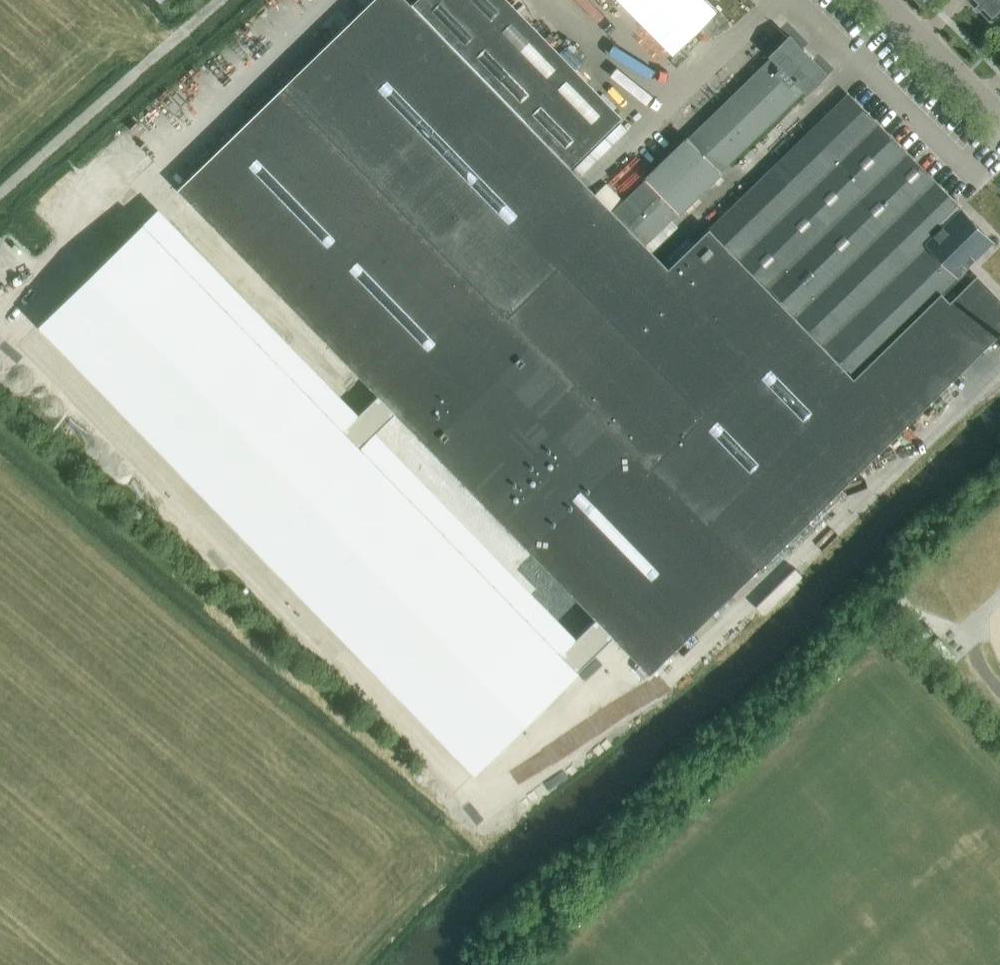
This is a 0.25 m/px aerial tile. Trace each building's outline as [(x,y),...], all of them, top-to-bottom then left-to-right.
[(506,0),(419,0),(414,5),(409,0),(373,0),(178,189),(650,673),(999,331),(999,305),(975,279),(973,280),(964,270),(993,242),(961,209),(960,209),(934,182),(904,152),(847,95),(710,228),(711,229),(668,270),(644,244),(678,211),(679,213),(721,172),(720,171),(805,89),(808,92),(826,73),(789,36),(771,54),(773,57),(689,139),(688,138),(646,178),(647,180),(613,213),(569,168),(621,118),(506,0)] [(989,19),(999,8),(999,0),(970,0),(989,19)] [(394,411),(379,394),(359,414),(345,428),(144,222),(39,324),(476,772),(580,670),(615,637),(597,619),(562,651),(360,444),(375,430),(394,411)] [(928,647),(946,665),(956,656),(938,637),(928,647)]
